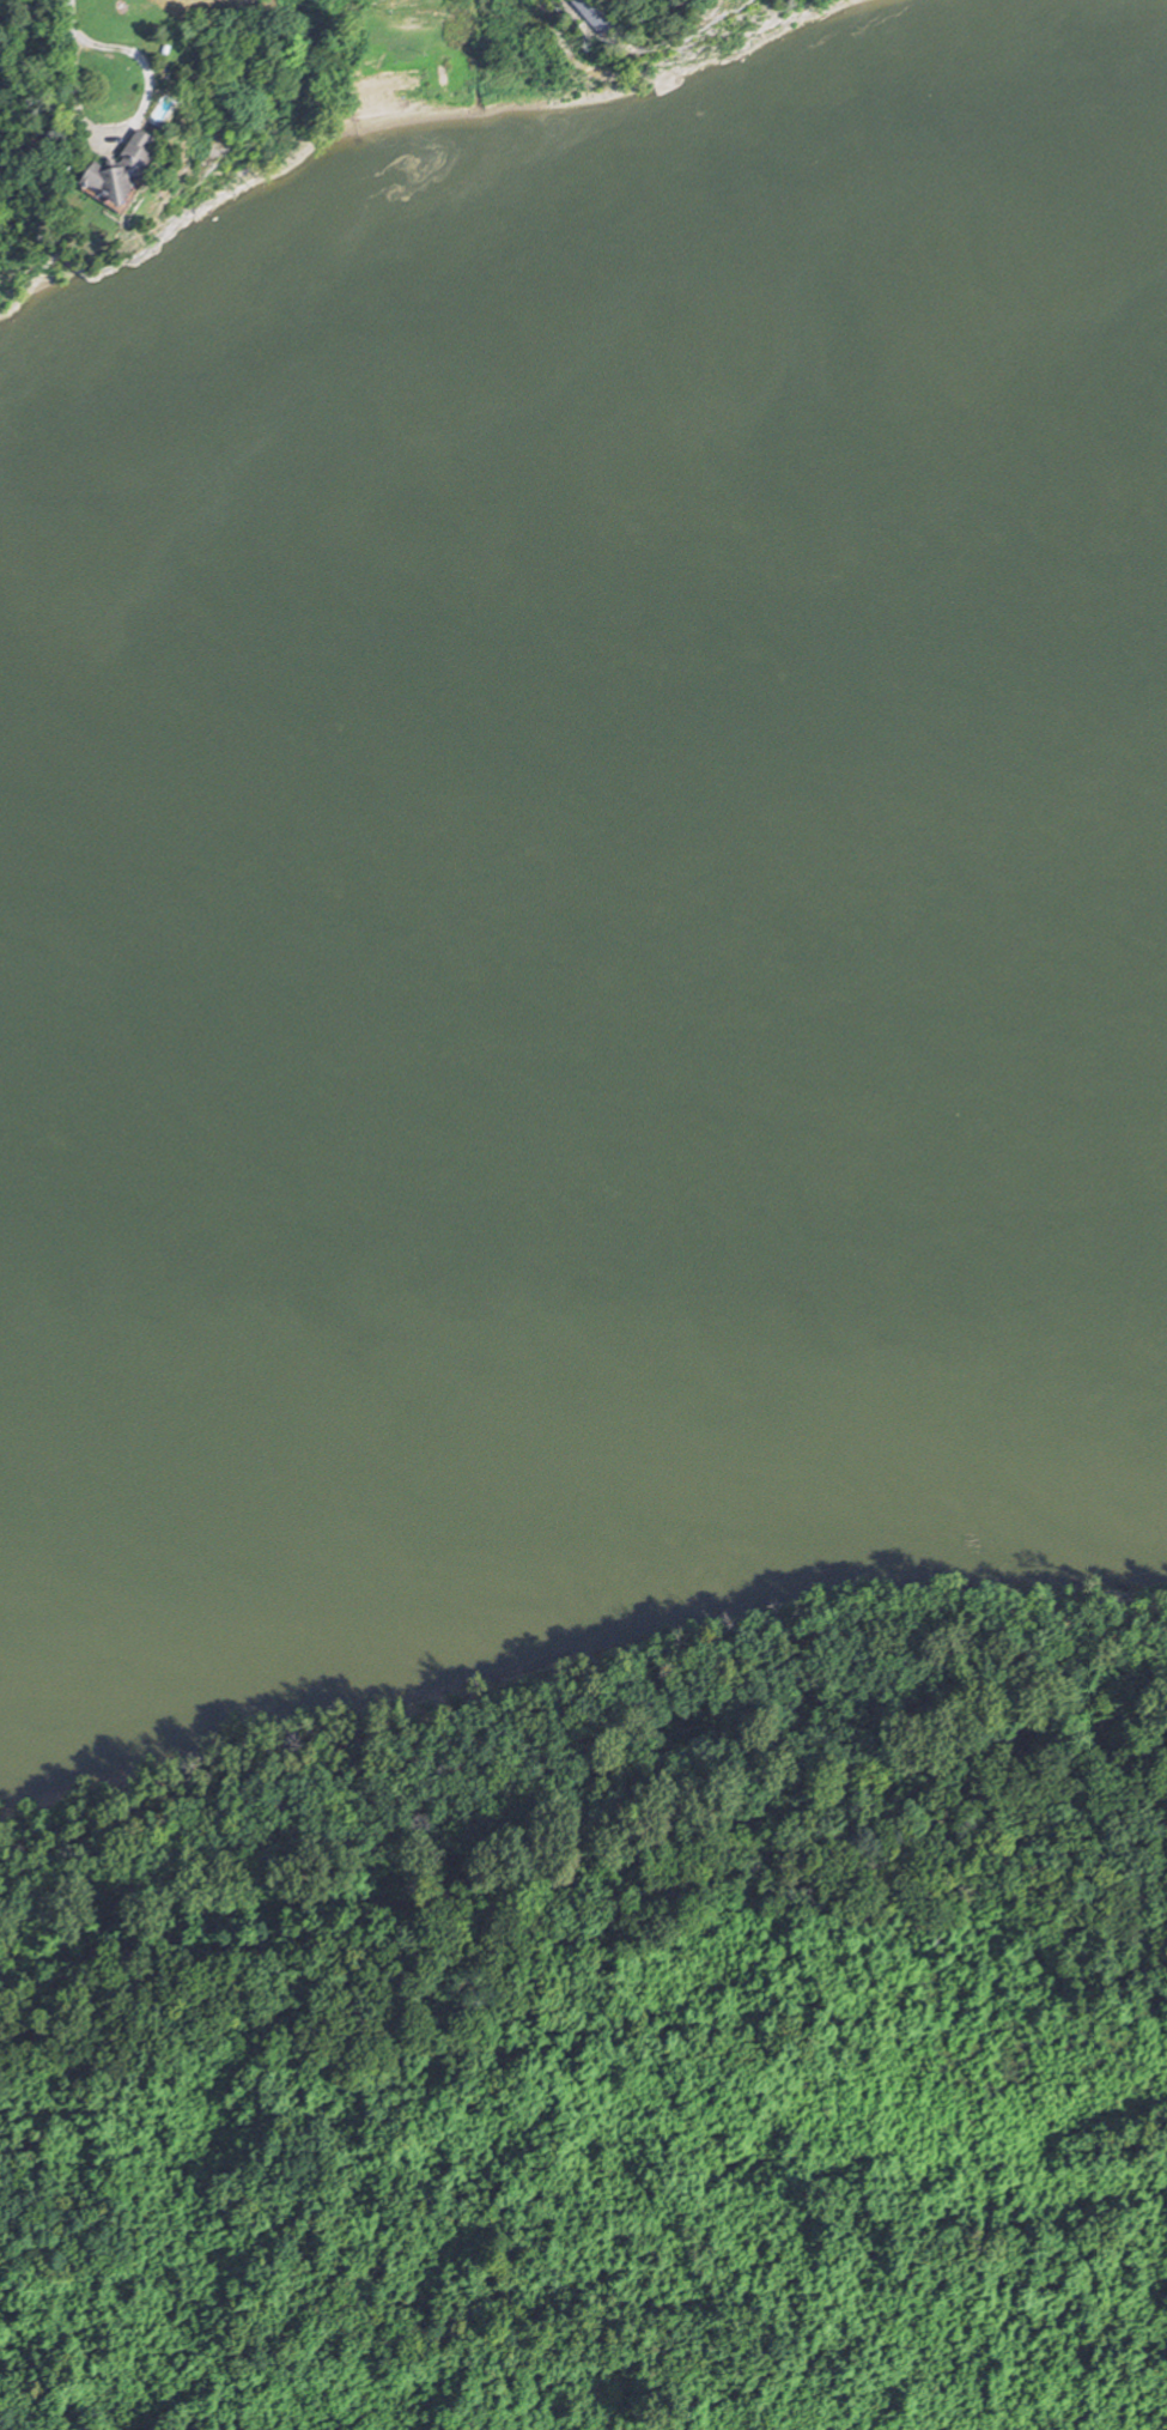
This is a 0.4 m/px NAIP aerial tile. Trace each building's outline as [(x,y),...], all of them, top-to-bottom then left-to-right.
[(604,39),(620,25),(598,0),(571,0),(570,2),(604,39)] [(158,146),(138,134),(117,170),(94,157),(79,182),(122,207),(158,146)]
